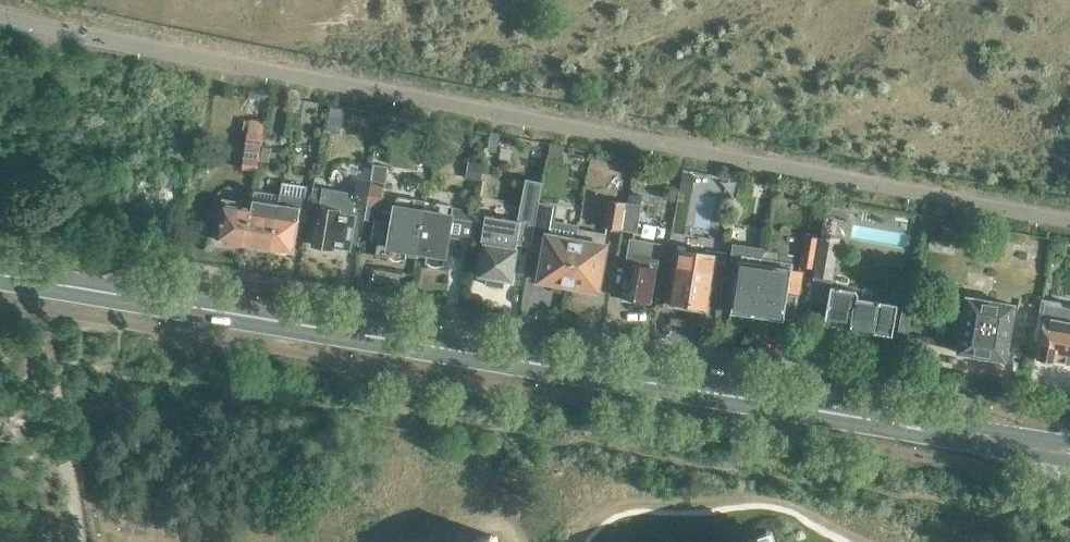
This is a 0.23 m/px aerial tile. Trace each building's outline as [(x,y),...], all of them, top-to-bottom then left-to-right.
[(262,146),(264,128),(265,120),(245,117),(242,131),(248,132),(243,169),(258,171),(259,162),(262,146)] [(469,161),(466,179),(481,181),(484,164),(469,161)] [(694,176),(683,174),(681,190),(691,192),(694,176)] [(368,208),(372,181),(357,178),(354,195),(350,194),(345,195),(343,197),(341,200),(340,195),(337,191),(332,189),(328,189),(324,192),(322,197),(320,207),(309,205),(309,208),(308,216),(318,217),(313,245),(334,248),(334,246),(350,249),(356,215),(352,215),(354,206),(368,208)] [(531,246),(533,233),(539,203),(542,182),(526,179),(518,220),(486,215),(482,240),(486,241),(481,275),(489,276),(487,284),(503,287),(504,278),(514,280),(519,250),(517,250),(518,244),(531,246)] [(751,195),(753,182),(739,179),(737,193),(751,195)] [(385,183),(372,181),(368,208),(381,211),(385,183)] [(283,184),(272,249),(293,252),(299,219),(307,220),(309,208),(304,208),(307,188),(283,184)] [(785,196),(786,189),(774,187),(772,199),(779,200),(785,196)] [(416,254),(424,202),(397,198),(394,215),(376,212),(372,239),(379,240),(376,255),(390,257),(390,258),(403,260),(406,252),(416,254)] [(618,229),(623,201),(609,199),(605,227),(618,229)] [(253,200),(252,209),(252,210),(246,244),(272,249),(279,204),(253,200)] [(642,204),(623,201),(618,229),(638,232),(642,204)] [(452,217),(452,214),(453,207),(424,202),(416,254),(427,256),(426,263),(428,264),(440,266),(444,266),(445,258),(446,259),(449,237),(473,241),(476,221),(452,217)] [(533,233),(531,246),(545,249),(539,280),(569,286),(579,230),(549,224),(553,206),(539,203),(533,233)] [(246,244),(252,210),(252,209),(241,208),(240,212),(227,210),(224,228),(219,228),(218,240),(246,244)] [(607,235),(579,230),(569,286),(598,291),(607,245),(607,235)] [(819,238),(805,235),(800,266),(814,268),(819,238)] [(661,243),(643,240),(631,238),(621,298),(651,303),(661,243)] [(732,312),(752,315),(763,249),(735,244),(733,259),(740,260),(732,312)] [(763,249),(752,315),(784,320),(785,318),(794,320),(798,293),(799,293),(803,271),(792,269),(794,254),(763,249)] [(714,283),(723,285),(727,259),(714,257),(712,271),(689,267),(691,253),(679,251),(671,303),(710,309),(714,283)] [(834,278),(838,253),(822,251),(818,275),(834,278)] [(893,336),(898,304),(859,297),(859,294),(856,290),(831,286),(825,324),(828,325),(828,327),(839,329),(839,327),(856,330),(855,333),(869,335),(870,332),(893,336)] [(911,298),(904,297),(898,334),(904,335),(911,298)] [(958,352),(1005,360),(1014,306),(967,298),(964,315),(959,314),(956,333),(961,334),(958,352)] [(1041,310),(1035,339),(1042,340),(1039,357),(1069,362),(1069,307),(1050,304),(1049,311),(1041,310)] [(492,534),(468,541),(495,541),(492,534)]
